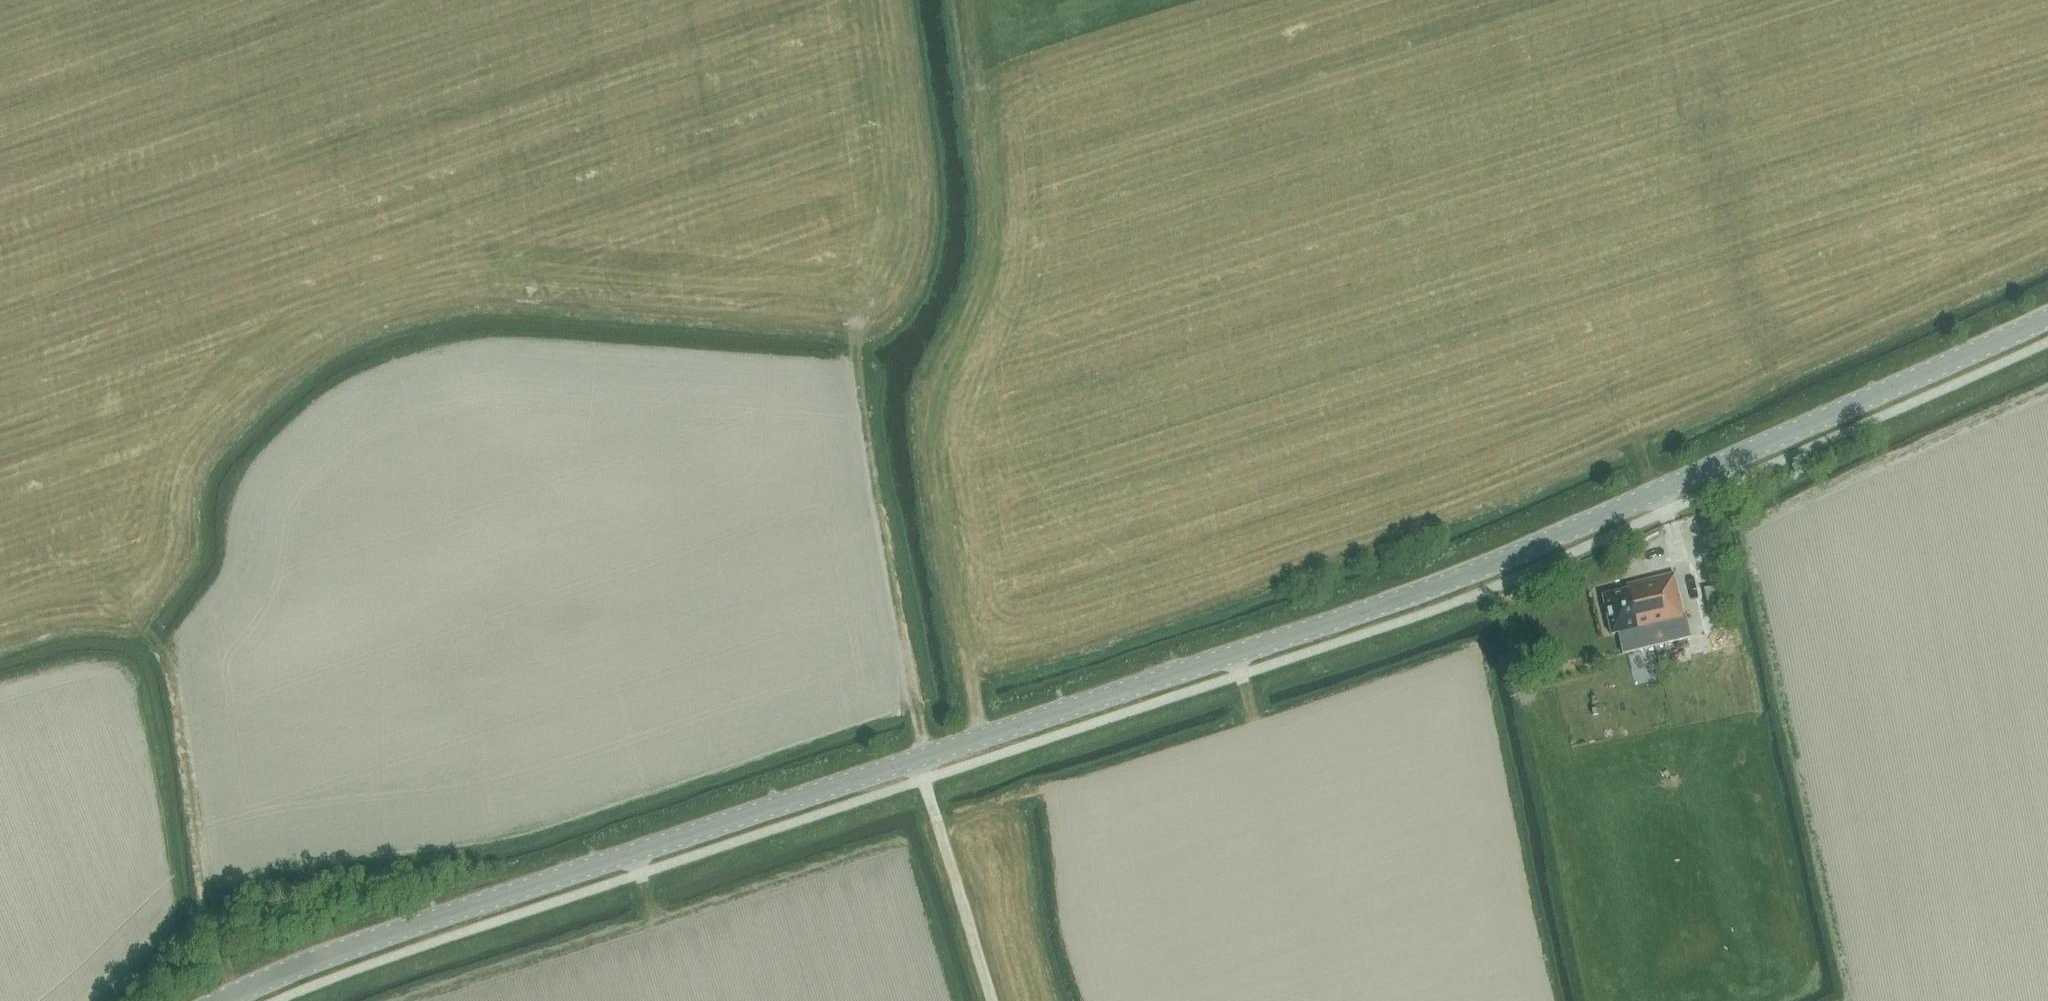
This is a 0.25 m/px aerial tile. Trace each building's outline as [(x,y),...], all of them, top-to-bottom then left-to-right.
[(1623,654),(1681,641),(1690,639),(1686,623),(1682,624),(1671,575),(1626,586),(1627,591),(1603,597),(1612,635),(1619,634),(1623,654)]
